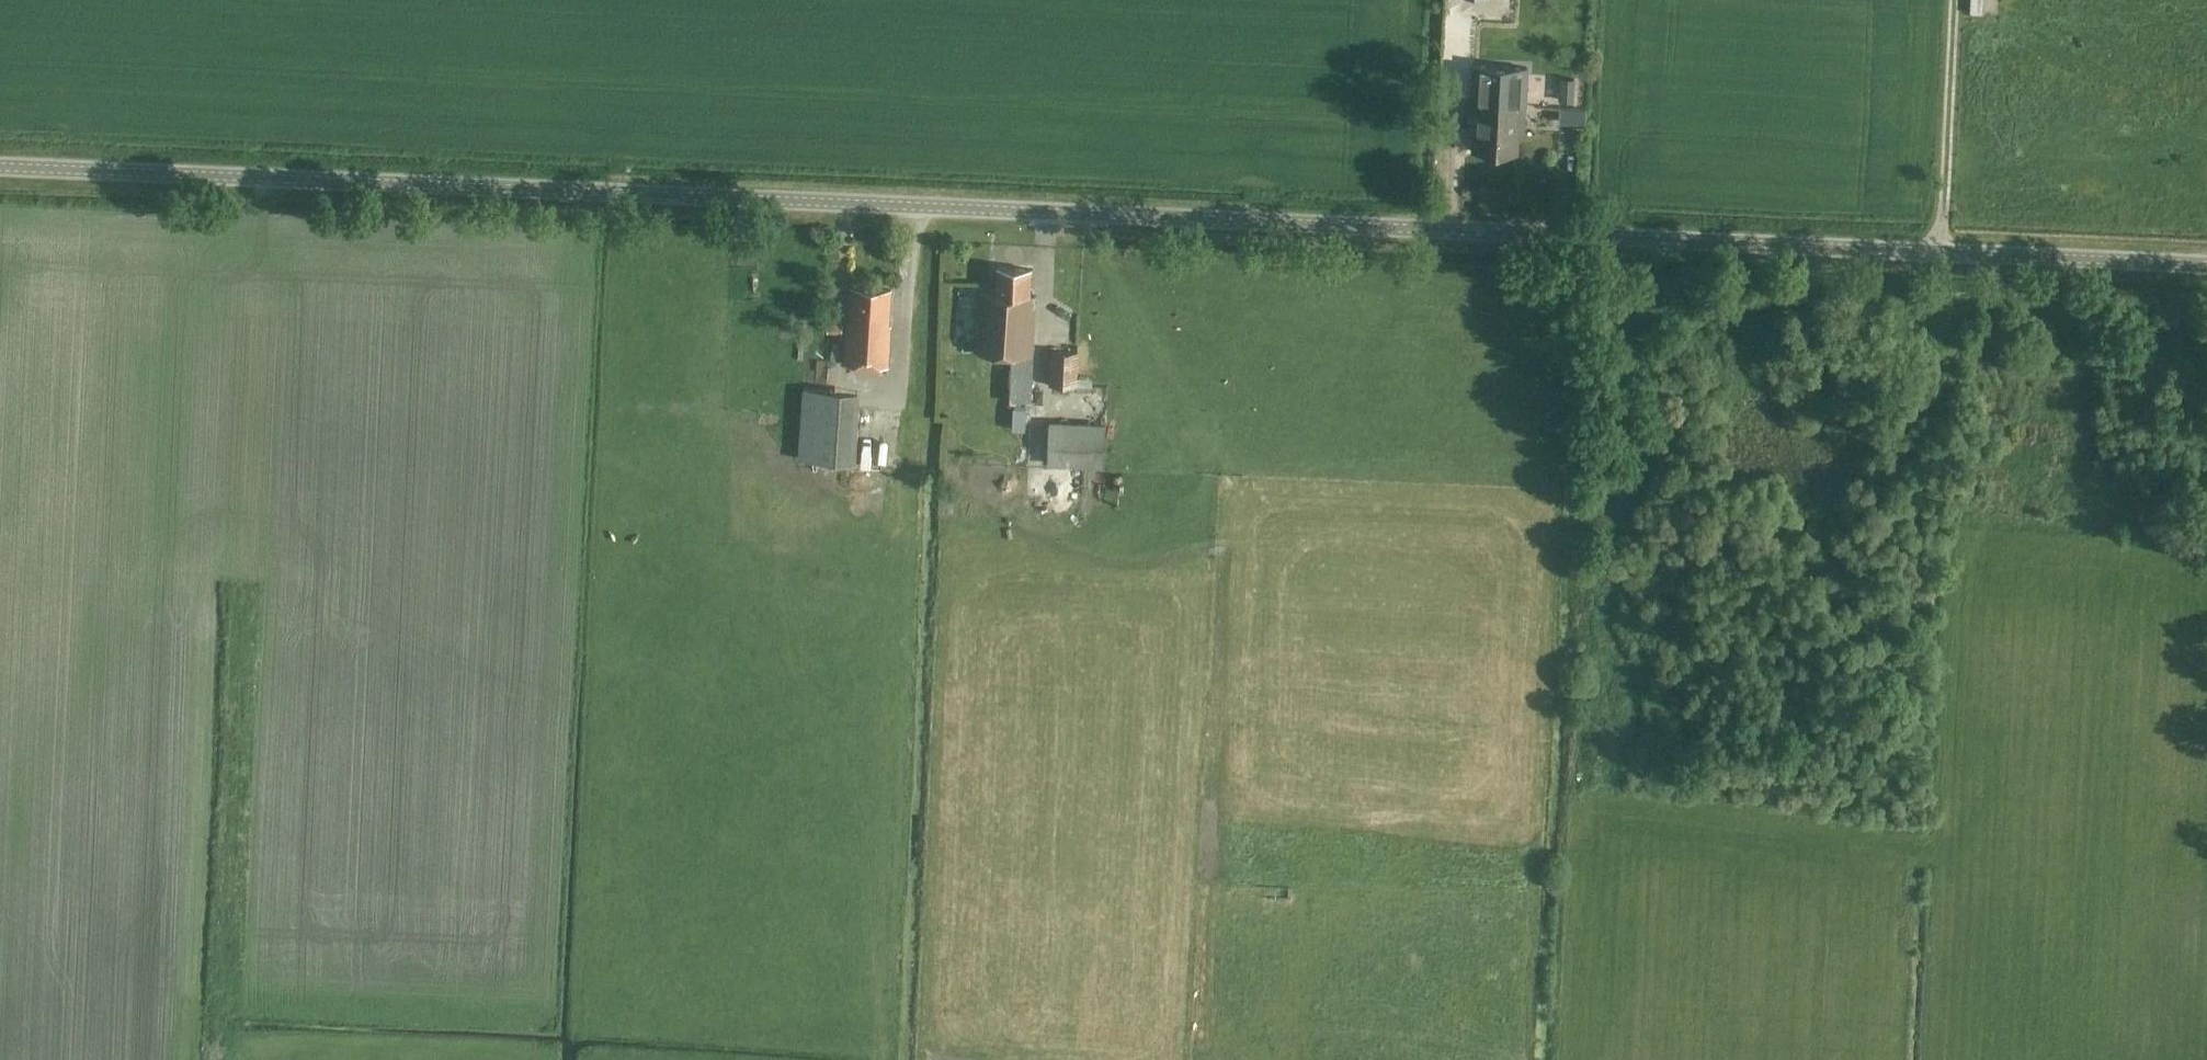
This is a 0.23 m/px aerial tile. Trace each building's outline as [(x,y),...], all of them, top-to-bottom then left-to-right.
[(1524,119),(1526,72),(1550,73),(1551,51),(1542,50),(1542,54),(1535,53),(1535,52),(1526,51),(1526,56),(1500,55),(1501,38),(1464,36),(1460,101),(1471,102),(1470,116),(1472,116),(1471,130),(1476,130),(1475,151),(1514,153),(1516,118),(1524,119)] [(1560,77),(1559,101),(1574,101),(1575,78),(1560,77)] [(1585,124),(1586,110),(1559,108),(1558,123),(1585,124)] [(1030,268),(996,267),(995,293),(978,293),(975,353),(1012,354),(1009,422),(1029,423),(1034,296),(1029,295),(1030,268)] [(851,287),(849,324),(847,324),(845,364),(887,366),(890,326),(888,325),(890,290),(851,287)] [(842,324),(828,323),(827,333),(841,334),(842,324)] [(1049,385),(1076,386),(1078,351),(1051,350),(1049,385)] [(798,458),(853,462),(858,392),(802,388),(798,458)] [(1104,467),(1105,423),(1048,421),(1046,465),(1104,467)] [(1063,470),(1062,489),(1074,489),(1075,470),(1063,470)]
